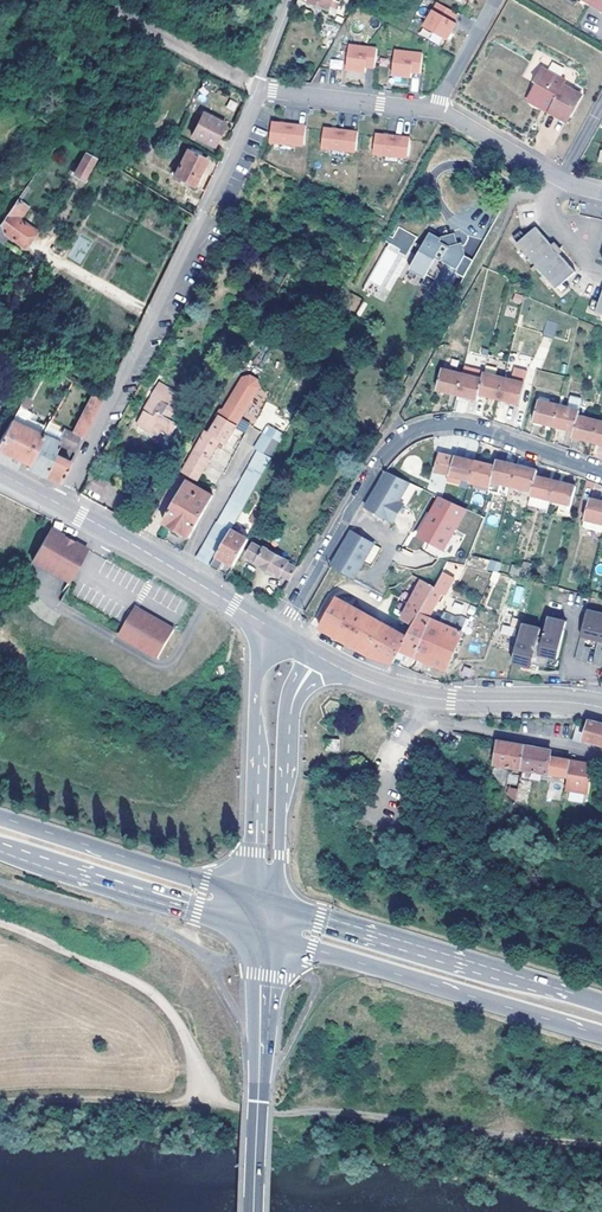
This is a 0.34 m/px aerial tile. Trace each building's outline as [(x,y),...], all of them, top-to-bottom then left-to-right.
[(325,9),(329,0),(303,0),(325,9)] [(601,13),(601,0),(582,0),(601,13)] [(453,23),(450,21),(455,13),(434,2),(420,26),(428,31),(441,38),(444,39),(453,23)] [(424,38),(436,45),(441,38),(428,31),(424,38)] [(346,44),(345,68),(365,69),(366,63),(375,64),(375,46),(346,44)] [(392,70),(412,71),(412,65),(421,66),(422,47),(393,46),(392,70)] [(331,69),(343,69),(343,60),(330,60),(331,69)] [(564,121),(579,95),(561,85),(563,81),(540,67),(532,81),(534,83),(527,96),(526,97),(528,100),(530,102),(533,104),(539,105),(540,104),(547,108),(546,111),(564,121)] [(345,77),(365,78),(365,69),(345,68),(345,77)] [(392,78),(412,79),(412,71),(392,70),(392,78)] [(200,113),(188,134),(210,145),(215,137),(218,130),(221,124),(200,113)] [(271,146),(277,147),(278,140),(293,142),(302,144),(304,125),(271,121),(268,138),(272,139),(271,146)] [(328,156),(329,148),(344,150),(352,151),(355,133),(322,128),(319,146),(323,147),(322,155),(328,156)] [(379,163),(380,155),(395,157),(403,159),(406,141),(373,136),(370,154),(374,154),(373,163),(379,163)] [(277,147),(292,149),(293,142),(278,140),(277,147)] [(328,156),(342,158),(344,150),(329,148),(328,156)] [(181,149),(168,175),(189,185),(201,159),(181,149)] [(81,153),(70,174),(81,179),(93,159),(81,153)] [(379,163),(393,166),(395,157),(380,155),(379,163)] [(0,217),(0,241),(4,236),(20,247),(32,231),(16,218),(24,207),(21,204),(37,183),(29,177),(0,217)] [(416,237),(398,227),(389,243),(401,249),(399,252),(405,255),(416,237)] [(553,284),(558,289),(565,283),(561,278),(572,268),(558,252),(543,235),(535,227),(525,236),(520,231),(512,238),(517,243),(516,244),(552,285),(553,284)] [(462,276),(471,258),(463,253),(460,243),(456,244),(453,233),(440,237),(439,238),(428,232),(408,268),(424,276),(425,274),(434,278),(430,287),(441,293),(453,271),(462,276)] [(361,288),(383,302),(408,260),(386,247),(361,288)] [(561,278),(565,283),(576,273),(572,268),(561,278)] [(584,309),(601,315),(601,289),(598,287),(594,301),(587,299),(584,309)] [(553,338),(557,323),(546,320),(542,335),(553,338)] [(524,370),(503,365),(500,377),(495,398),(513,402),(517,382),(521,383),(524,370)] [(480,372),(460,366),(458,372),(479,377),(480,372)] [(453,393),(458,372),(436,367),(431,387),(453,393)] [(219,409),(221,410),(233,419),(239,410),(257,379),(258,374),(251,370),(244,372),(225,405),(222,403),(219,409)] [(479,377),(458,372),(453,393),(474,398),(476,392),(479,377)] [(479,377),(476,392),(495,398),(500,377),(480,372),(479,377)] [(150,426),(149,428),(156,433),(160,428),(168,433),(176,423),(171,419),(175,414),(178,415),(189,398),(180,393),(178,395),(167,391),(161,399),(152,394),(137,418),(150,426)] [(90,393),(69,432),(77,436),(79,437),(98,398),(90,393)] [(22,394),(13,410),(25,416),(29,410),(24,407),(29,398),(22,394)] [(549,424),(554,404),(534,399),(530,419),(549,424)] [(565,407),(576,410),(578,403),(567,400),(565,407)] [(565,407),(554,404),(549,424),(571,430),(574,416),(576,410),(565,407)] [(8,419),(42,435),(46,427),(25,416),(13,410),(8,419)] [(207,424),(180,471),(192,478),(220,431),(225,434),(233,419),(221,410),(212,426),(207,424)] [(247,415),(239,410),(233,419),(244,425),(245,423),(249,416),(247,415)] [(571,430),(570,436),(589,441),(594,421),(574,416),(571,430)] [(135,420),(149,428),(150,426),(137,418),(135,420)] [(11,456),(26,464),(42,435),(8,419),(0,433),(0,451),(11,456)] [(594,421),(589,441),(601,444),(601,423),(594,421)] [(46,427),(42,435),(47,438),(54,425),(49,422),(46,427)] [(54,441),(57,443),(70,450),(77,436),(69,432),(61,428),(54,441)] [(277,443),(258,433),(249,448),(253,450),(268,459),(277,443)] [(42,435),(26,464),(24,467),(32,470),(39,474),(51,453),(57,443),(54,441),(47,438),(42,435)] [(268,459),(253,450),(213,521),(212,522),(227,530),(229,528),(268,459)] [(51,453),(39,474),(47,478),(56,482),(66,462),(51,453)] [(466,480),(471,462),(435,453),(431,471),(446,475),(445,480),(457,483),(458,478),(466,480)] [(486,488),(485,491),(492,493),(495,483),(507,486),(512,466),(492,461),(491,467),(486,488)] [(491,467),(471,462),(466,480),(466,482),(476,485),(486,488),(491,467)] [(532,471),(512,466),(507,486),(527,491),(531,477),(532,471)] [(414,489),(384,471),(368,499),(363,507),(391,523),(400,508),(403,509),(414,489)] [(105,481),(88,472),(81,485),(97,495),(105,481)] [(527,491),(526,495),(527,495),(524,506),(542,511),(545,500),(546,501),(551,481),(531,477),(527,491)] [(160,522),(185,537),(210,496),(209,494),(197,487),(185,480),(160,522)] [(573,487),(551,481),(546,501),(568,507),(573,487)] [(474,491),(484,493),(485,491),(486,488),(476,485),(474,491)] [(414,538),(445,553),(466,509),(435,494),(414,538)] [(601,522),(601,503),(585,499),(579,522),(582,523),(580,531),(599,535),(601,524),(601,522)] [(568,507),(546,501),(544,510),(565,515),(568,507)] [(249,532),(261,511),(255,507),(248,521),(249,522),(245,529),(249,532)] [(51,529),(33,519),(15,552),(51,572),(70,539),(51,529)] [(207,566),(227,530),(212,522),(213,521),(212,520),(192,558),(207,566)] [(207,566),(217,572),(222,564),(224,561),(231,565),(246,538),(229,528),(227,530),(207,566)] [(369,565),(379,547),(350,531),(336,554),(329,566),(336,570),(357,581),(367,564),(369,565)] [(287,580),(294,567),(251,542),(244,555),(287,580)] [(451,575),(442,570),(433,586),(439,590),(442,592),(451,575)] [(433,586),(420,579),(399,618),(405,621),(411,625),(433,586)] [(439,590),(433,586),(411,625),(405,637),(391,662),(397,663),(404,653),(416,658),(430,618),(426,616),(439,590)] [(369,657),(391,662),(405,637),(398,632),(333,597),(316,627),(344,643),(369,657)] [(124,599),(116,601),(103,625),(143,647),(159,618),(145,611),(124,599)] [(578,635),(582,636),(583,633),(596,637),(601,614),(585,609),(578,635)] [(430,618),(416,658),(443,670),(460,632),(452,627),(453,624),(450,623),(453,616),(442,611),(440,614),(432,611),(430,617),(437,620),(436,622),(430,618)] [(460,616),(453,616),(450,623),(453,624),(452,627),(460,632),(465,619),(460,616)] [(563,623),(544,618),(542,627),(560,632),(563,623)] [(405,637),(411,625),(405,621),(398,632),(405,637)] [(505,629),(506,627),(494,624),(492,632),(509,636),(511,631),(505,629)] [(516,634),(508,662),(520,665),(520,661),(534,665),(542,668),(544,659),(552,661),(560,632),(542,627),(539,638),(535,637),(537,629),(519,624),(516,634)] [(582,636),(578,635),(572,658),(581,660),(585,645),(580,644),(582,636)] [(595,639),(589,662),(598,665),(601,651),(601,650),(598,649),(600,641),(595,639)] [(520,665),(519,667),(532,670),(534,665),(520,661),(520,665)] [(589,720),(583,740),(601,745),(601,723),(595,721),(589,720)] [(568,741),(577,743),(581,727),(572,725),(568,741)] [(342,738),(329,737),(328,748),(340,750),(342,738)] [(504,741),(497,740),(492,764),(506,767),(511,742),(504,741)] [(516,743),(511,742),(506,767),(514,768),(519,769),(522,744),(516,743)] [(565,777),(568,758),(551,756),(551,750),(522,744),(519,769),(529,771),(542,773),(543,772),(565,777)] [(577,760),(568,758),(565,777),(563,790),(585,793),(588,777),(590,763),(577,760)] [(519,769),(514,768),(512,781),(504,780),(502,791),(513,799),(519,769)] [(529,771),(519,769),(513,799),(523,806),(529,771)]
